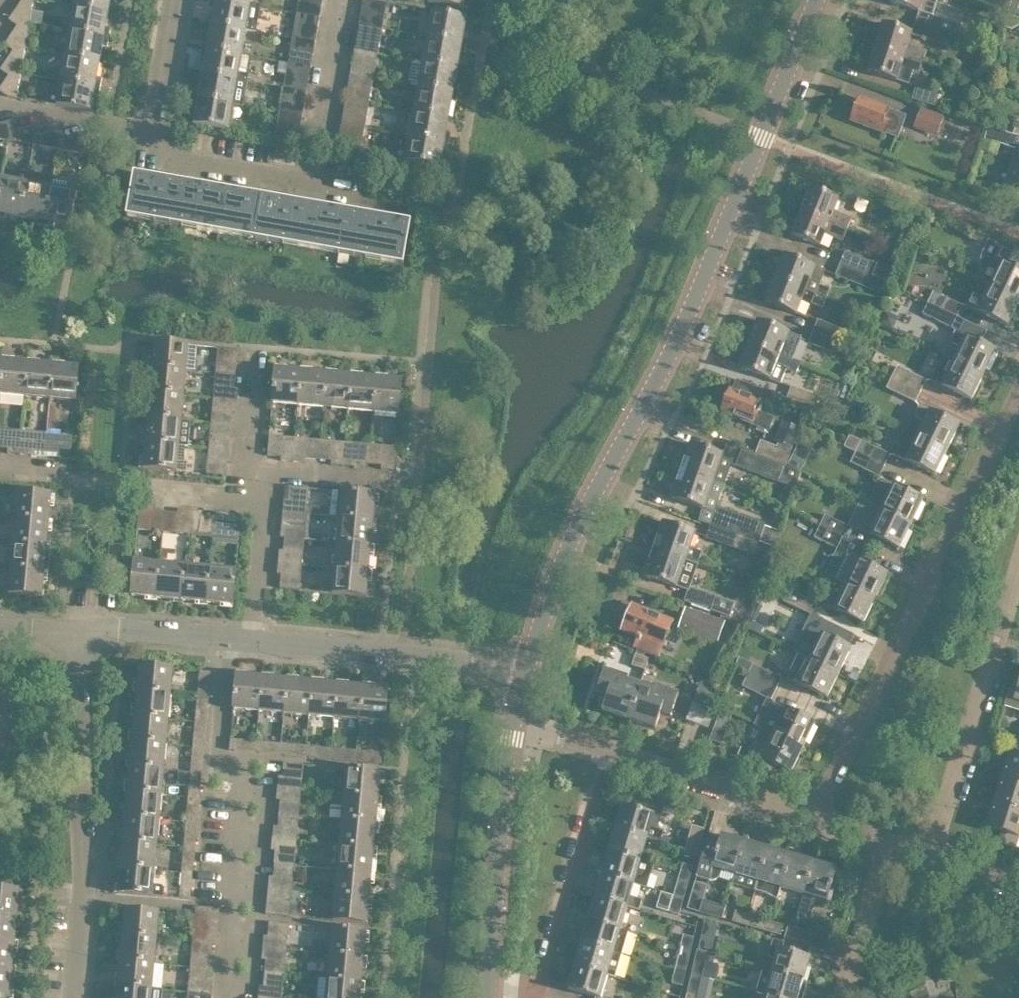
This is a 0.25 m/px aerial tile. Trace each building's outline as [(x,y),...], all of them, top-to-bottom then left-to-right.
[(29,22),(33,0),(21,0),(8,18),(17,24),(21,20),(29,22)] [(75,4),(108,10),(110,0),(76,0),(75,4)] [(254,29),(258,5),(249,3),(232,0),(210,0),(209,5),(215,6),(212,22),(244,28),(254,29)] [(319,15),(322,0),(298,0),(296,11),(319,15)] [(382,26),(387,1),(381,0),(362,0),(358,22),(382,26)] [(888,0),(920,10),(917,21),(956,34),(959,22),(932,13),(935,1),(944,4),(945,0),(888,0)] [(1017,0),(1009,0),(1007,8),(1014,10),(1017,0)] [(75,4),(71,29),(108,35),(110,27),(105,26),(108,10),(75,4)] [(426,34),(466,41),(468,31),(462,30),(465,14),(431,8),(426,34)] [(292,36),(315,40),(319,15),(296,11),(292,36)] [(1006,13),(1002,26),(1010,28),(1016,25),(1018,17),(1006,13)] [(16,45),(25,46),(29,22),(21,20),(17,24),(4,42),(13,49),(16,45)] [(880,21),(873,45),(921,60),(924,48),(906,43),(910,31),(880,21)] [(202,46),(240,52),(244,28),(212,22),(209,38),(203,37),(202,46)] [(358,22),(354,46),(378,51),(382,26),(358,22)] [(71,29),(66,54),(100,60),(103,43),(107,44),(108,35),(71,29)] [(422,58),(456,65),(459,49),(464,50),(466,41),(426,34),(422,58)] [(315,40),(292,36),(290,48),(313,51),(315,40)] [(12,70),(20,72),(25,46),(16,45),(13,49),(0,67),(9,74),(12,70)] [(921,60),(873,45),(865,69),(906,81),(910,69),(917,71),(921,60)] [(203,71),(245,79),(250,54),(240,52),(202,46),(200,54),(206,55),(203,71)] [(350,71),(373,75),(378,51),(354,46),(350,71)] [(313,51),(290,48),(287,61),(310,64),(313,51)] [(66,54),(62,79),(100,86),(102,77),(97,76),(100,60),(66,54)] [(410,82),(418,83),(457,90),(459,81),(453,80),(456,65),(422,58),(414,57),(411,59),(408,77),(410,82)] [(283,85),(306,89),(310,64),(287,61),(283,85)] [(16,97),(20,72),(12,70),(9,74),(0,86),(0,90),(7,95),(16,97)] [(193,95),(232,102),(241,104),(245,79),(203,71),(200,87),(195,87),(193,95)] [(345,96),(369,100),(373,75),(350,71),(345,96)] [(62,79),(59,93),(50,91),(47,93),(46,102),(91,110),(94,94),(98,95),(100,86),(62,79)] [(413,108),(448,114),(451,97),(455,98),(457,90),(418,83),(413,108)] [(911,96),(933,104),(937,92),(914,84),(911,96)] [(279,110),(301,114),(306,89),(283,85),(279,110)] [(194,122),(227,128),(232,102),(193,95),(192,104),(197,105),(194,122)] [(341,122),(364,126),(369,100),(345,96),(341,122)] [(850,119),(892,134),(896,136),(904,114),(858,97),(850,119)] [(409,134),(448,141),(450,132),(445,131),(448,114),(413,108),(409,134)] [(918,108),(912,126),(936,134),(942,117),(918,108)] [(297,140),(301,114),(279,110),(274,136),(297,140)] [(8,138),(10,131),(16,128),(13,118),(0,122),(0,137),(8,138)] [(8,138),(33,143),(34,135),(41,133),(38,122),(16,128),(10,131),(8,138)] [(336,147),(360,151),(364,126),(341,122),(336,147)] [(986,125),(982,137),(1014,146),(1003,181),(1018,186),(1018,135),(986,125)] [(33,143),(58,147),(59,140),(65,138),(62,127),(41,133),(34,135),(33,143)] [(59,140),(58,147),(84,152),(85,142),(83,133),(65,138),(59,140)] [(392,157),(438,165),(441,148),(446,149),(448,141),(409,134),(406,148),(394,146),(392,157)] [(983,138),(980,150),(996,155),(999,143),(983,138)] [(0,185),(0,216),(4,217),(5,212),(20,215),(28,172),(19,170),(16,173),(15,179),(1,177),(0,185)] [(35,222),(44,224),(51,185),(53,176),(28,172),(20,215),(36,218),(35,222)] [(226,188),(214,186),(133,172),(125,215),(218,231),(226,188)] [(51,185),(44,224),(54,226),(54,221),(71,224),(77,190),(51,185)] [(808,185),(798,208),(844,226),(849,216),(831,209),(836,196),(808,185)] [(317,204),(306,202),(226,188),(218,231),(310,247),(317,204)] [(857,195),(854,204),(856,207),(859,208),(863,207),(866,199),(857,195)] [(410,221),(398,218),(317,204),(310,247),(403,263),(410,221)] [(840,238),(844,226),(798,208),(789,232),(818,243),(823,231),(840,238)] [(905,249),(915,226),(904,222),(894,245),(905,249)] [(985,241),(980,251),(980,253),(980,255),(979,257),(979,259),(980,261),(980,263),(980,265),(981,267),(982,269),(977,280),(987,285),(1017,299),(1018,295),(1018,270),(1018,269),(1018,251),(1000,242),(998,244),(986,239),(985,241)] [(837,262),(878,277),(892,283),(897,269),(842,249),(837,262)] [(824,268),(813,264),(781,251),(772,275),(804,288),(814,292),(824,296),(828,286),(819,282),(824,268)] [(878,277),(837,262),(833,274),(873,288),(878,277)] [(804,288),(772,275),(763,299),(794,312),(804,288)] [(1017,299),(987,285),(980,299),(970,294),(964,304),(983,313),(983,312),(1005,323),(1017,299)] [(925,300),(954,314),(960,302),(931,289),(925,300)] [(810,300),(821,304),(824,296),(814,292),(810,300)] [(920,312),(949,326),(952,329),(971,338),(977,326),(954,315),(954,314),(925,300),(920,312)] [(893,316),(882,311),(877,322),(888,327),(893,316)] [(787,329),(755,317),(746,341),(791,358),(799,335),(787,330),(787,329)] [(815,317),(811,329),(834,338),(839,327),(815,317)] [(834,338),(811,329),(806,340),(830,349),(834,338)] [(958,345),(951,359),(981,373),(992,349),(971,339),(971,338),(952,329),(947,340),(958,345)] [(151,365),(186,368),(193,369),(195,343),(154,339),(151,365)] [(799,361),(778,353),(746,341),(737,365),(769,377),(774,363),(795,371),(799,361)] [(216,345),(214,371),(234,373),(235,360),(239,360),(240,347),(216,345)] [(970,397),(981,373),(951,359),(940,354),(934,367),(928,379),(947,388),(947,387),(970,397)] [(23,395),(27,360),(2,357),(0,375),(0,392),(23,395)] [(23,395),(49,397),(52,362),(27,360),(23,395)] [(49,397),(74,399),(78,364),(52,362),(49,397)] [(890,375),(919,389),(924,378),(895,364),(890,375)] [(151,365),(149,390),(183,393),(186,368),(151,365)] [(300,369),(274,367),(271,401),(297,404),(300,369)] [(325,371),(300,369),(297,404),(322,406),(325,371)] [(214,371),(212,396),(236,398),(237,386),(233,386),(234,373),(214,371)] [(350,374),(325,371),(322,406),(347,408),(350,374)] [(374,376),(350,374),(347,408),(371,410),(374,376)] [(913,401),(919,389),(890,375),(884,387),(913,401)] [(397,413),(400,378),(375,376),(371,410),(397,413)] [(789,384),(784,395),(808,404),(813,393),(789,384)] [(719,409),(765,428),(770,417),(752,410),(756,399),(728,388),(719,409)] [(147,415),(181,418),(183,393),(149,390),(147,415)] [(212,396),(209,421),(230,423),(231,410),(234,410),(236,398),(212,396)] [(915,434),(945,448),(957,424),(935,413),(935,412),(916,403),(911,414),(922,419),(915,434)] [(144,440),(178,443),(186,444),(188,419),(181,418),(147,415),(144,440)] [(776,444),(760,438),(754,453),(784,464),(797,426),(783,420),(776,438),(779,439),(776,444)] [(209,421),(207,446),(231,448),(232,437),(228,436),(230,423),(209,421)] [(20,428),(0,426),(0,446),(6,447),(6,451),(18,452),(20,428)] [(934,472),(945,448),(915,434),(902,427),(895,443),(897,444),(892,453),(911,463),(911,461),(934,472)] [(31,449),(43,450),(45,430),(20,428),(18,452),(30,453),(31,449)] [(56,456),(68,457),(69,457),(71,432),(45,430),(43,450),(56,451),(56,456)] [(294,435),(267,433),(266,453),(279,455),(279,459),(292,460),(294,435)] [(319,437),(294,435),(292,460),(303,461),(303,457),(317,458),(319,437)] [(843,445),(854,450),(882,464),(887,453),(848,435),(843,445)] [(344,439),(319,437),(317,458),(330,459),(329,463),(341,464),(344,439)] [(368,442),(344,439),(341,464),(353,465),(353,461),(367,462),(368,442)] [(178,443),(144,440),(142,465),(176,469),(185,470),(187,458),(177,457),(178,443)] [(393,466),(395,444),(368,442),(367,462),(380,464),(379,467),(393,469),(393,466)] [(687,443),(678,469),(722,484),(729,462),(733,463),(739,448),(723,443),(720,454),(687,443)] [(207,446),(205,472),(225,474),(226,460),(230,461),(231,448),(207,446)] [(754,453),(739,448),(733,463),(733,465),(795,486),(801,469),(800,469),(784,464),(754,453)] [(877,475),(882,464),(854,450),(849,461),(877,475)] [(790,456),(786,462),(800,469),(803,462),(790,456)] [(722,484),(678,469),(669,496),(701,507),(706,493),(717,497),(722,484)] [(865,501),(868,503),(909,523),(921,499),(898,488),(899,487),(876,476),(865,501)] [(305,514),(308,486),(287,483),(286,497),(283,497),(281,511),(305,514)] [(15,490),(13,515),(48,519),(51,493),(15,490)] [(329,516),(337,516),(372,520),(375,494),(331,490),(329,516)] [(138,502),(136,527),(162,530),(164,509),(150,508),(151,504),(138,502)] [(898,547),(909,523),(868,503),(859,520),(855,517),(850,527),(823,514),(818,525),(863,547),(869,535),(875,538),(876,536),(898,547)] [(162,530),(187,532),(189,508),(176,506),(176,510),(164,509),(162,530)] [(714,506),(708,524),(756,541),(761,542),(770,545),(774,547),(780,529),(763,523),(714,506)] [(187,532),(212,534),(214,514),(201,512),(201,509),(189,508),(187,532)] [(212,534),(237,536),(240,512),(227,511),(227,515),(214,514),(212,534)] [(303,538),(305,514),(281,511),(280,521),(284,522),(283,537),(303,538)] [(13,515),(11,540),(46,544),(48,519),(13,515)] [(370,545),(372,520),(337,516),(335,541),(370,545)] [(699,548),(689,544),(693,531),(660,520),(651,547),(684,558),(694,562),(699,548)] [(704,536),(752,552),(756,541),(735,533),(708,524),(704,536)] [(825,574),(843,583),(873,598),(885,574),(871,567),(874,561),(859,554),(863,547),(818,525),(812,535),(837,548),(825,574)] [(301,563),(303,538),(283,537),(281,548),(277,547),(277,561),(301,563)] [(46,544),(11,540),(8,565),(44,569),(47,569),(49,555),(45,554),(46,544)] [(368,569),(370,545),(335,541),(333,566),(368,569)] [(770,545),(761,542),(758,549),(767,552),(770,545)] [(684,558),(651,547),(642,574),(675,586),(684,558)] [(156,596),(159,561),(133,558),(130,593),(156,596)] [(156,596),(181,598),(184,563),(159,561),(156,596)] [(278,585),(299,588),(301,563),(277,561),(276,572),(279,572),(278,585)] [(181,598),(206,600),(209,566),(184,563),(181,598)] [(8,565),(6,591),(41,595),(44,569),(8,565)] [(209,566),(206,600),(232,603),(235,568),(209,566)] [(333,566),(330,592),(365,595),(368,570),(333,566)] [(861,621),(873,598),(843,583),(836,597),(825,591),(820,603),(839,612),(839,611),(861,621)] [(682,600),(708,609),(713,596),(686,587),(682,600)] [(782,599),(810,613),(816,602),(787,588),(782,599)] [(713,596),(708,609),(728,616),(732,603),(713,596)] [(805,625),(810,613),(782,599),(776,611),(805,625)] [(631,645),(656,655),(670,621),(631,604),(621,628),(636,634),(631,645)] [(678,626),(716,639),(722,619),(684,607),(678,626)] [(750,619),(746,626),(758,632),(762,625),(750,619)] [(807,657),(837,672),(849,647),(827,637),(827,636),(808,627),(803,638),(814,643),(807,657)] [(643,667),(647,656),(634,652),(630,663),(643,667)] [(837,672),(807,657),(796,652),(784,677),(803,686),(825,696),(837,672)] [(745,675),(774,689),(780,677),(751,662),(745,675)] [(173,666),(138,663),(135,689),(170,692),(173,666)] [(207,696),(210,670),(198,668),(196,695),(207,696)] [(627,718),(639,680),(603,668),(595,690),(605,694),(600,709),(627,718)] [(236,672),(233,706),(258,709),(262,674),(236,672)] [(258,709),(283,711),(287,677),(262,674),(258,709)] [(769,699),(774,689),(745,675),(740,685),(769,699)] [(712,680),(701,676),(692,700),(702,703),(712,680)] [(283,711),(308,714),(312,679),(287,677),(283,711)] [(1018,682),(1010,679),(1002,701),(1001,705),(1018,710),(1018,678),(1018,682)] [(308,714),(333,716),(337,681),(312,679),(308,714)] [(677,692),(639,680),(627,718),(653,727),(659,711),(669,714),(677,692)] [(714,708),(723,684),(712,680),(702,703),(714,708)] [(333,716),(358,718),(362,684),(337,681),(333,716)] [(358,718),(384,721),(388,686),(362,684),(358,718)] [(135,689),(133,714),(168,717),(170,692),(135,689)] [(196,695),(193,720),(205,721),(207,696),(196,695)] [(770,732),(801,747),(812,723),(790,712),(790,711),(765,699),(759,712),(753,723),(770,732)] [(719,708),(708,739),(720,743),(731,713),(719,708)] [(133,714),(131,739),(166,743),(168,717),(133,714)] [(193,720),(191,745),(203,746),(205,721),(193,720)] [(789,771),(801,747),(770,732),(763,746),(753,741),(744,759),(769,772),(773,763),(789,771)] [(1011,744),(1018,747),(1018,737),(1014,735),(1011,744)] [(229,736),(228,748),(254,751),(255,739),(229,736)] [(131,739),(129,765),(164,768),(166,743),(131,739)] [(254,751),(279,753),(281,741),(255,739),(254,751)] [(279,753),(304,755),(306,743),(281,741),(279,753)] [(304,755),(330,757),(331,746),(306,743),(304,755)] [(191,745),(189,770),(200,771),(203,746),(191,745)] [(330,757),(355,759),(356,748),(331,746),(330,757)] [(355,759),(380,762),(381,750),(356,748),(355,759)] [(1000,777),(1018,783),(1018,756),(1008,752),(1000,777)] [(276,786),(300,788),(302,762),(282,760),(281,774),(277,773),(276,786)] [(129,765),(126,790),(161,793),(164,768),(129,765)] [(377,795),(380,769),(346,766),(343,792),(377,795)] [(189,770),(187,795),(198,796),(200,771),(189,770)] [(1000,777),(992,800),(1018,809),(1018,783),(1000,777)] [(277,811),(298,813),(300,788),(276,786),(274,798),(278,798),(277,811)] [(126,790),(124,815),(159,818),(161,793),(126,790)] [(375,821),(377,795),(343,792),(331,791),(330,802),(342,803),(341,817),(375,821)] [(187,795),(184,820),(196,821),(198,796),(187,795)] [(663,828),(651,824),(653,815),(659,817),(663,804),(638,796),(634,808),(620,804),(613,828),(647,838),(659,841),(663,828)] [(992,800),(984,825),(999,830),(995,841),(1013,847),(1018,828),(1018,809),(992,800)] [(271,836),(295,839),(298,813),(277,811),(276,824),(272,824),(271,836)] [(124,815),(122,840),(157,843),(159,818),(124,815)] [(339,843),(373,846),(375,821),(341,817),(339,843)] [(184,820),(182,845),(194,847),(196,821),(184,820)] [(691,823),(683,850),(695,854),(703,827),(691,823)] [(647,838),(613,828),(607,851),(640,860),(647,838)] [(721,870),(734,873),(744,841),(721,834),(718,843),(706,840),(696,876),(709,880),(713,880),(718,877),(720,873),(721,870)] [(273,862),(293,864),(295,839),(271,836),(270,848),(274,849),(273,862)] [(122,840),(120,865),(154,868),(157,843),(122,840)] [(767,847),(744,841),(734,873),(731,884),(754,891),(754,890),(767,847)] [(326,867),(336,868),(370,871),(373,846),(339,843),(328,842),(326,867)] [(182,845),(180,871),(191,872),(194,847),(182,845)] [(790,854),(767,847),(754,890),(766,893),(776,898),(780,887),(790,854)] [(653,864),(640,860),(607,851),(600,873),(633,883),(646,887),(653,864)] [(812,861),(790,854),(780,887),(802,894),(812,861)] [(836,868),(812,861),(802,894),(826,901),(836,868)] [(266,887),(291,889),(293,864),(273,862),(272,874),(268,874),(266,887)] [(677,879),(687,882),(692,865),(682,863),(677,879)] [(120,865),(117,891),(152,894),(154,868),(120,865)] [(336,868),(334,893),(368,896),(370,871),(336,868)] [(180,871),(178,896),(189,897),(191,872),(180,871)] [(633,883),(600,873),(593,896),(626,906),(633,883)] [(686,905),(699,909),(707,882),(695,878),(686,905)] [(683,898),(687,882),(677,879),(672,895),(683,898)] [(16,914),(18,889),(0,887),(0,913),(16,914)] [(268,912),(289,914),(300,915),(301,900),(298,900),(299,890),(291,889),(266,887),(265,898),(269,899),(268,912)] [(332,919),(366,922),(368,896),(334,893),(332,919)] [(683,898),(672,895),(667,909),(678,912),(683,898)] [(593,896),(586,919),(619,929),(626,906),(593,896)] [(194,904),(193,916),(217,918),(218,906),(194,904)] [(121,934),(156,937),(158,911),(123,908),(121,934)] [(748,926),(751,915),(734,910),(731,921),(748,926)] [(13,939),(16,914),(0,913),(0,938),(13,939)] [(767,920),(751,915),(748,926),(764,930),(767,920)] [(193,916),(192,925),(192,928),(216,930),(217,918),(193,916)] [(628,931),(619,929),(586,919),(579,942),(621,954),(628,931)] [(261,946),(285,948),(288,922),(267,920),(266,933),(262,933),(261,946)] [(767,920),(764,930),(779,934),(781,924),(767,920)] [(709,950),(715,926),(702,923),(696,947),(709,950)] [(329,952),(363,955),(365,930),(331,926),(329,952)] [(788,926),(784,938),(809,945),(813,933),(788,926)] [(216,930),(192,928),(191,940),(215,942),(216,930)] [(678,951),(689,953),(693,936),(682,933),(678,951)] [(118,959),(154,962),(156,937),(121,934),(118,959)] [(11,964),(13,939),(0,938),(0,963),(11,964)] [(806,957),(809,945),(783,939),(783,942),(771,938),(767,953),(770,957),(774,958),(770,971),(803,981),(809,958),(806,957)] [(191,940),(188,965),(213,967),(214,955),(211,955),(211,942),(215,942),(191,940)] [(621,954),(579,942),(573,965),(606,974),(614,977),(621,954)] [(263,971),(283,973),(285,948),(261,946),(260,958),(264,958),(263,971)] [(689,976),(700,979),(704,961),(714,955),(695,949),(690,973),(689,976)] [(689,953),(678,951),(674,970),(684,973),(689,953)] [(326,977),(361,980),(363,955),(329,952),(326,977)] [(118,959),(116,984),(151,987),(154,962),(118,959)] [(9,989),(11,965),(0,963),(0,989),(9,989)] [(188,965),(186,990),(207,992),(207,979),(212,979),(213,967),(188,965)] [(594,996),(594,997),(599,997),(606,974),(573,965),(566,987),(594,996)] [(804,992),(800,990),(803,981),(770,971),(762,969),(756,992),(763,994),(777,997),(803,997),(804,992)] [(684,973),(674,970),(671,983),(681,986),(684,973)] [(279,997),(281,997),(283,973),(263,971),(262,984),(258,983),(257,996),(279,997)] [(686,992),(696,995),(700,979),(689,976),(686,992)] [(361,980),(326,977),(325,997),(359,997),(361,980)] [(115,997),(150,997),(151,987),(116,984),(115,997)] [(9,990),(0,989),(0,997),(8,997),(9,990)]
